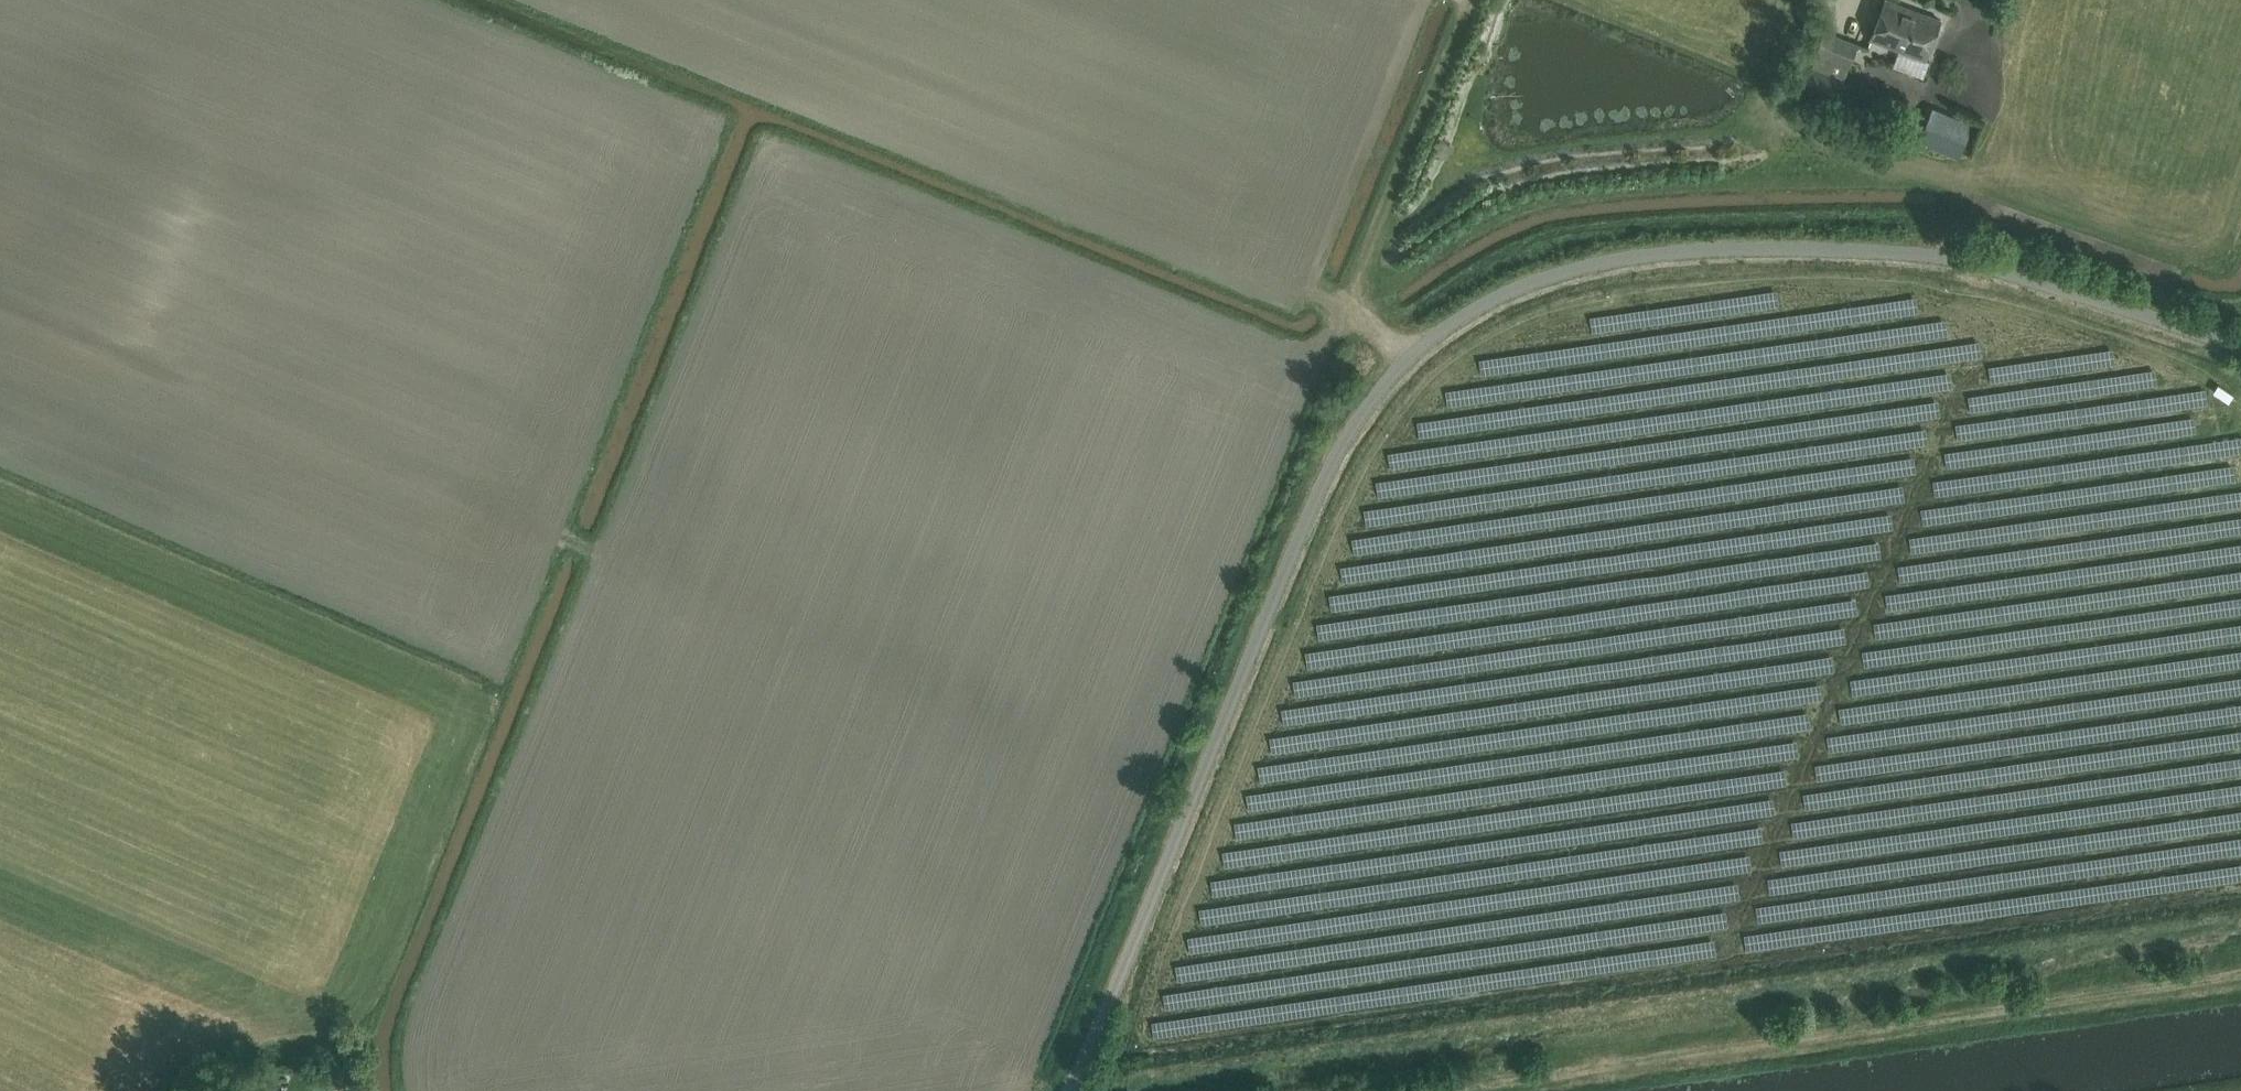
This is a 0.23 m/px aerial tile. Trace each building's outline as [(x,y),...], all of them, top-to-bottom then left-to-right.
[(1940,20),(1886,0),(1871,39),(1925,59),(1940,20)] [(1825,33),(1811,68),(1799,63),(1789,90),(1832,106),(1841,78),(1846,65),(1849,66),(1857,45),(1825,33)] [(1931,109),(1917,143),(1957,160),(1971,125),(1931,109)] [(1947,189),(1956,193),(1965,174),(1956,170),(1947,189)] [(203,1081),(198,1090),(221,1090),(203,1081)]
